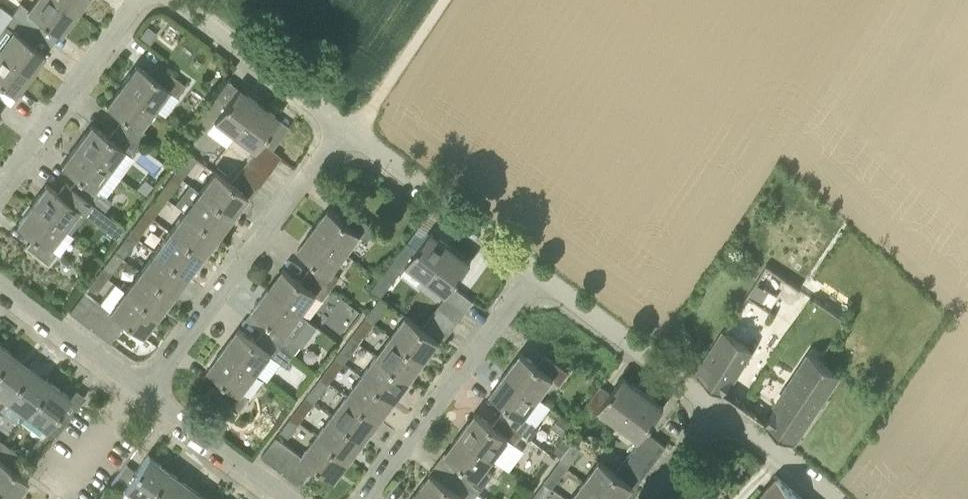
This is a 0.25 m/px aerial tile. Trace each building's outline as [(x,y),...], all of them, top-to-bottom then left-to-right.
[(75,13),(58,0),(32,0),(27,7),(18,0),(0,0),(0,4),(12,13),(11,14),(35,31),(43,21),(59,34),(75,13)] [(75,13),(84,0),(58,0),(75,13)] [(30,73),(45,53),(28,40),(35,31),(11,14),(3,24),(10,29),(0,43),(0,52),(30,73)] [(15,94),(30,73),(0,52),(0,83),(15,94)] [(120,84),(154,109),(168,91),(175,95),(183,84),(160,66),(152,76),(136,64),(120,84)] [(115,126),(139,143),(146,134),(140,129),(154,109),(120,84),(105,105),(122,117),(115,126)] [(214,121),(233,135),(257,101),(238,86),(225,103),(215,96),(197,119),(209,128),(214,121)] [(257,101),(233,135),(253,150),(261,141),(278,117),(257,101)] [(75,144),(109,169),(123,150),(130,155),(139,143),(115,126),(107,136),(91,124),(75,144)] [(281,156),(261,141),(253,150),(253,151),(273,166),(281,156)] [(70,186),(103,208),(105,210),(112,201),(95,188),(109,169),(75,144),(60,164),(77,177),(70,186)] [(273,166),(253,151),(245,161),(265,176),(273,166)] [(174,171),(182,177),(196,158),(188,152),(174,171)] [(265,176),(245,161),(237,172),(258,187),(265,176)] [(247,195),(230,182),(213,170),(198,190),(232,215),(247,195)] [(158,191),(167,197),(182,177),(174,171),(158,191)] [(258,187),(237,172),(230,182),(247,195),(250,197),(258,187)] [(93,221),(103,208),(70,186),(63,196),(46,184),(31,204),(64,229),(78,210),(93,221)] [(217,234),(232,215),(198,190),(183,210),(217,234)] [(143,211),(152,217),(167,197),(158,191),(143,211)] [(48,265),(56,253),(59,255),(73,236),(64,229),(31,204),(15,224),(32,237),(24,247),(48,265)] [(313,228),(346,253),(361,234),(367,239),(376,227),(352,210),(345,220),(328,208),(313,228)] [(202,255),(217,234),(183,210),(168,230),(202,255)] [(129,231),(137,237),(152,217),(143,211),(129,231)] [(125,225),(117,219),(108,230),(116,236),(125,225)] [(307,270),(330,288),(339,277),(332,272),(346,253),(313,228),(297,248),(314,261),(307,270)] [(187,275),(202,255),(168,230),(153,250),(187,275)] [(113,251),(122,257),(137,237),(129,231),(113,251)] [(406,265),(425,279),(450,246),(430,231),(417,247),(407,240),(389,263),(401,272),(406,265)] [(445,295),(453,285),(470,261),(450,246),(425,279),(445,295)] [(172,294),(187,275),(153,250),(138,270),(172,294)] [(98,271),(107,277),(122,257),(113,251),(98,271)] [(268,288),(301,313),(316,294),(322,299),(330,288),(307,270),(300,280),(283,267),(268,288)] [(123,290),(157,314),(172,294),(138,270),(124,289),(123,290)] [(107,277),(98,271),(87,286),(96,292),(107,277)] [(453,285),(445,295),(465,310),(473,300),(453,285)] [(262,330),(286,347),(293,337),(287,333),(301,313),(268,288),(253,308),(269,321),(262,330)] [(157,314),(123,290),(108,310),(115,314),(125,322),(142,335),(157,314)] [(79,319),(94,299),(84,291),(69,311),(79,319)] [(465,310),(445,295),(437,306),(457,321),(465,310)] [(366,316),(374,322),(389,302),(380,296),(366,316)] [(94,299),(79,319),(89,327),(104,307),(94,299)] [(457,321),(437,306),(429,316),(449,331),(457,321)] [(104,307),(89,327),(100,334),(115,314),(108,310),(104,307)] [(115,314),(100,334),(110,342),(125,322),(115,314)] [(439,339),(422,326),(405,314),(390,334),(424,359),(439,339)] [(350,336),(358,342),(374,322),(366,316),(350,336)] [(429,316),(422,326),(439,339),(442,341),(449,331),(429,316)] [(223,348),(257,373),(271,354),(277,359),(286,347),(262,330),(255,340),(238,327),(223,348)] [(724,331),(698,372),(723,391),(751,348),(724,331)] [(409,379),(424,359),(390,334),(375,354),(409,379)] [(336,356),(344,362),(358,342),(350,336),(336,356)] [(10,351),(0,344),(0,364),(10,351)] [(217,391),(240,408),(249,397),(242,392),(257,373),(223,348),(208,368),(224,381),(217,391)] [(5,399),(30,366),(10,351),(0,364),(0,395),(5,399)] [(506,371),(539,396),(553,378),(559,383),(568,372),(544,354),(537,364),(520,352),(506,371)] [(839,372),(818,357),(811,353),(766,422),(793,442),(797,437),(839,372)] [(394,399),(409,379),(375,354),(360,374),(394,399)] [(321,375),(329,381),(344,362),(336,356),(321,375)] [(5,399),(25,414),(50,381),(30,366),(5,399)] [(499,414),(523,432),(531,421),(524,416),(539,396),(506,371),(490,392),(506,405),(499,414)] [(379,419),(394,399),(360,374),(345,394),(379,419)] [(306,395),(314,401),(329,381),(321,375),(306,395)] [(599,410),(618,424),(644,390),(623,375),(610,392),(600,384),(582,408),(594,417),(599,410)] [(25,414),(55,436),(70,415),(61,408),(70,396),(50,381),(25,414)] [(664,405),(644,390),(618,424),(638,439),(646,430),(664,405)] [(364,439),(379,419),(345,394),(331,413),(364,439)] [(291,415),(299,421),(314,401),(306,395),(291,415)] [(7,403),(0,410),(0,432),(1,433),(19,415),(7,403)] [(460,432),(505,466),(520,447),(514,443),(523,432),(499,414),(492,424),(475,411),(460,432)] [(349,459),(364,439),(331,413),(315,434),(349,459)] [(280,430),(288,436),(299,421),(291,415),(280,430)] [(646,430),(638,439),(638,440),(657,455),(665,444),(646,430)] [(454,474),(478,492),(486,482),(479,477),(493,458),(505,467),(505,466),(460,432),(445,452),(461,465),(454,474)] [(315,434),(300,454),(307,458),(317,466),(334,479),(349,459),(315,434)] [(271,463),(286,443),(276,435),(261,455),(271,463)] [(657,455),(638,440),(630,450),(650,465),(657,455)] [(558,461),(566,468),(582,447),(573,441),(558,461)] [(18,453),(6,443),(0,451),(0,453),(12,461),(18,453)] [(286,443),(271,463),(281,471),(296,451),(286,443)] [(630,450),(622,461),(642,475),(650,465),(630,450)] [(296,451),(281,471),(292,478),(307,458),(300,454),(296,451)] [(140,498),(145,498),(168,469),(148,454),(136,470),(126,463),(111,483),(121,491),(124,487),(140,498)] [(307,458),(292,478),(302,486),(317,466),(307,458)] [(28,480),(0,459),(0,490),(12,498),(13,498),(28,480)] [(615,471),(598,459),(583,479),(610,498),(620,498),(631,483),(615,471)] [(543,481),(551,488),(566,468),(558,461),(543,481)] [(622,461),(615,471),(631,483),(634,486),(642,475),(622,461)] [(187,484),(168,469),(145,498),(176,498),(187,484)] [(425,498),(462,498),(463,498),(464,498),(472,498),(478,492),(454,474),(447,484),(430,471),(415,492),(425,498)] [(778,476),(757,498),(805,498),(778,476)] [(583,479),(569,498),(610,498),(583,479)] [(551,488),(543,481),(529,498),(543,498),(551,488)] [(208,498),(187,484),(176,498),(207,498),(208,498)] [(699,498),(684,486),(675,498),(676,498),(698,498),(699,498)] [(0,490),(0,498),(12,498),(0,490)]
